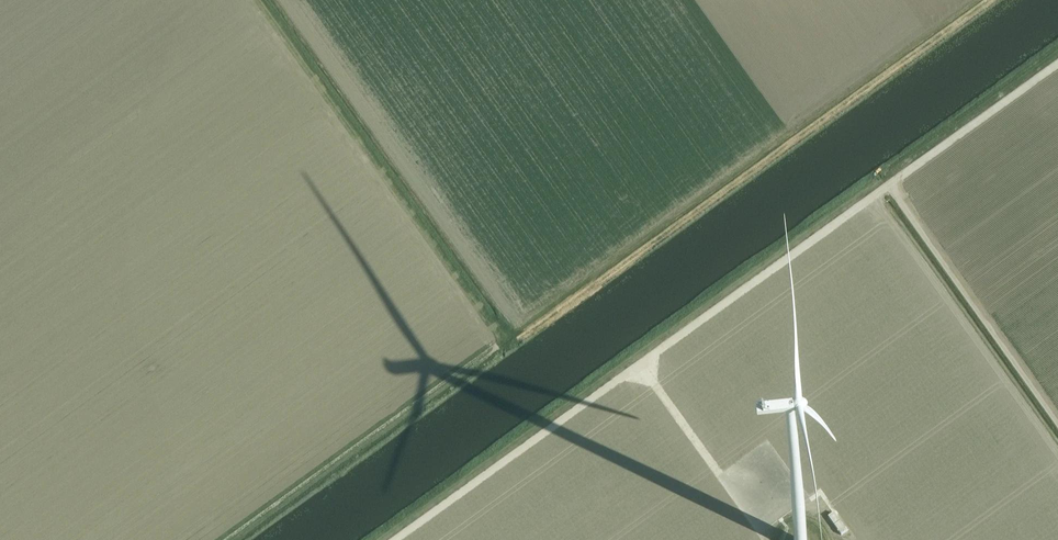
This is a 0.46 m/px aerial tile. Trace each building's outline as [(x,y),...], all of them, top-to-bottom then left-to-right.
[(846,531),(834,513),(828,517),(841,535),(846,531)]
